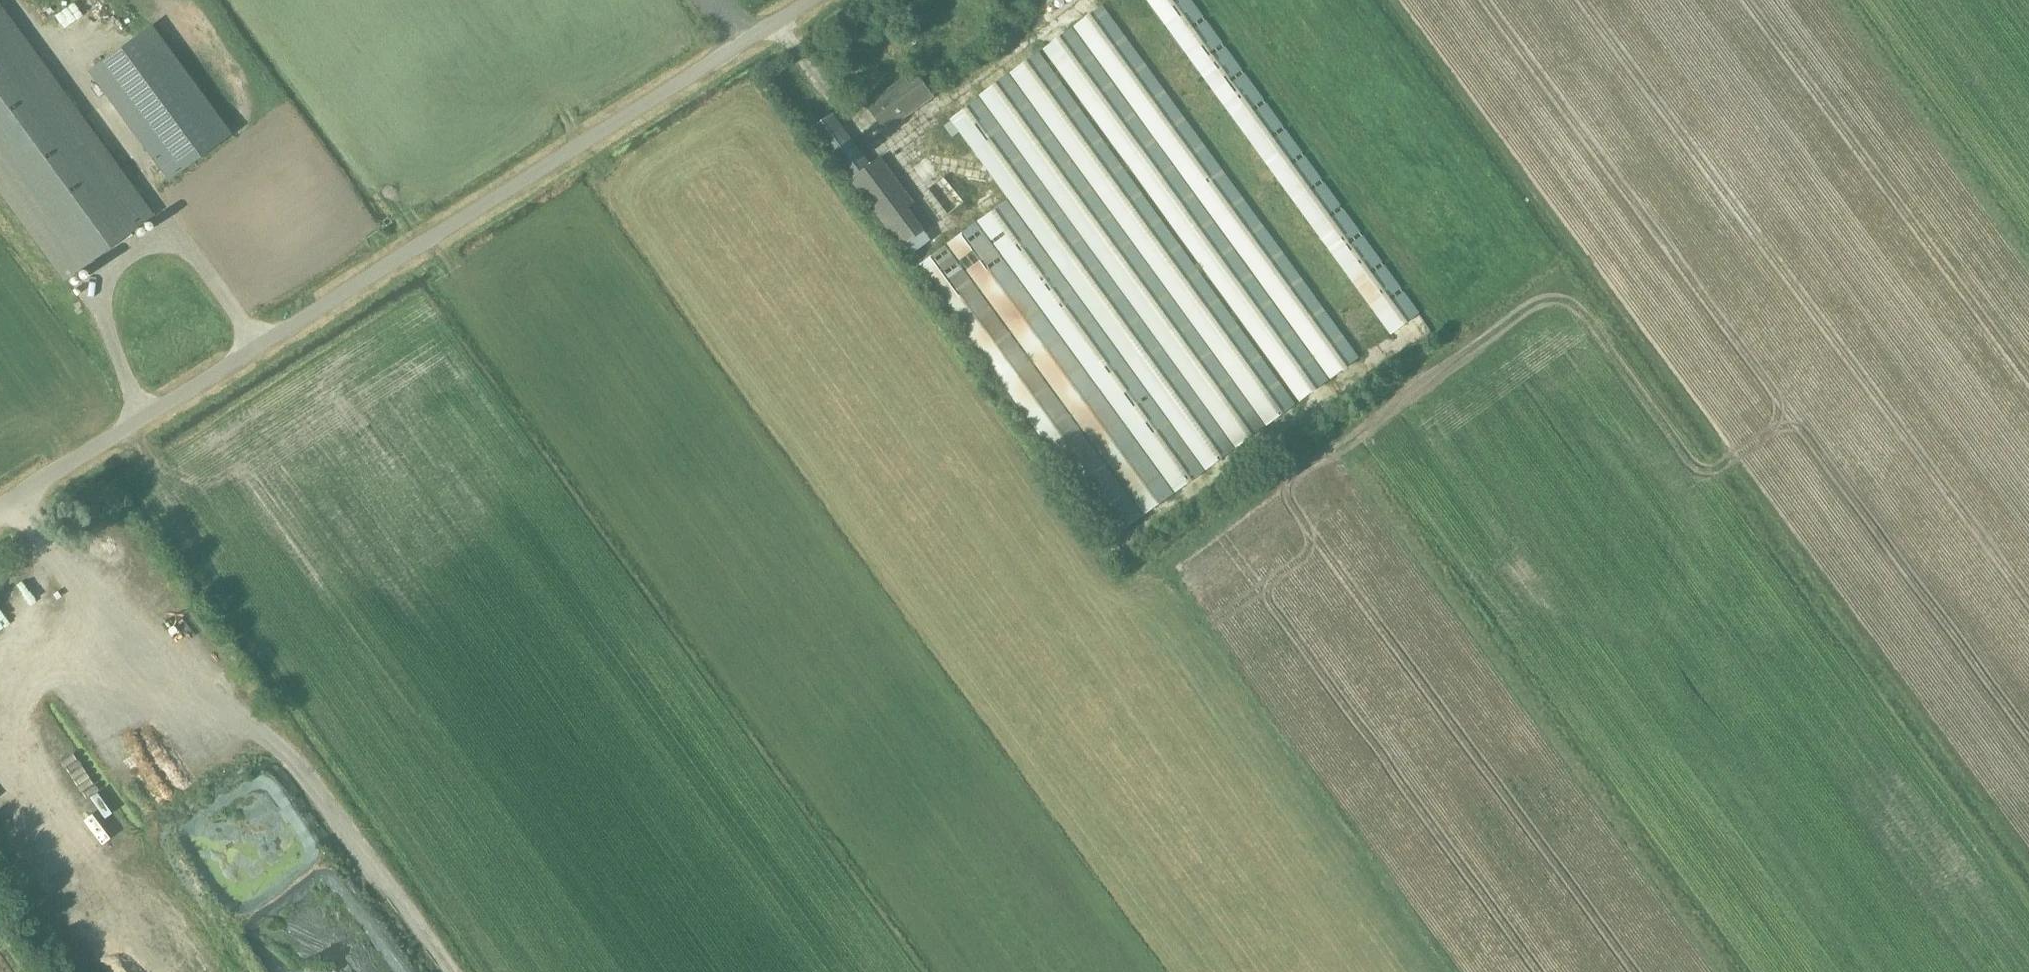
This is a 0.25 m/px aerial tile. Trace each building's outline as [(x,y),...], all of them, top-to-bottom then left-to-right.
[(1391,335),(1420,314),(1192,0),(1147,0),(1391,335)] [(1073,26),(1330,379),(1360,357),(1103,5),(1073,26)] [(65,279),(150,217),(0,10),(0,189),(65,279)] [(151,24),(88,70),(168,180),(231,134),(151,24)] [(1043,48),(1300,401),(1330,380),(1072,27),(1043,48)] [(1039,52),(1010,73),(1267,425),(1296,404),(1039,52)] [(886,132),(935,96),(916,70),(867,106),(886,132)] [(1007,76),(981,95),(1242,449),(1267,430),(1007,76)] [(982,100),(953,121),(1206,470),(1236,449),(982,100)] [(915,203),(881,158),(873,164),(834,113),(813,129),(902,248),(925,231),(908,208),(915,203)] [(937,194),(945,206),(956,198),(948,187),(937,194)] [(1008,201),(979,222),(1175,492),(1204,471),(1008,201)] [(943,209),(948,219),(962,212),(957,203),(943,209)] [(978,222),(949,243),(1145,514),(1174,492),(978,222)] [(918,266),(1115,538),(1143,517),(946,246),(918,266)] [(171,735),(154,748),(175,777),(193,764),(171,735)]
